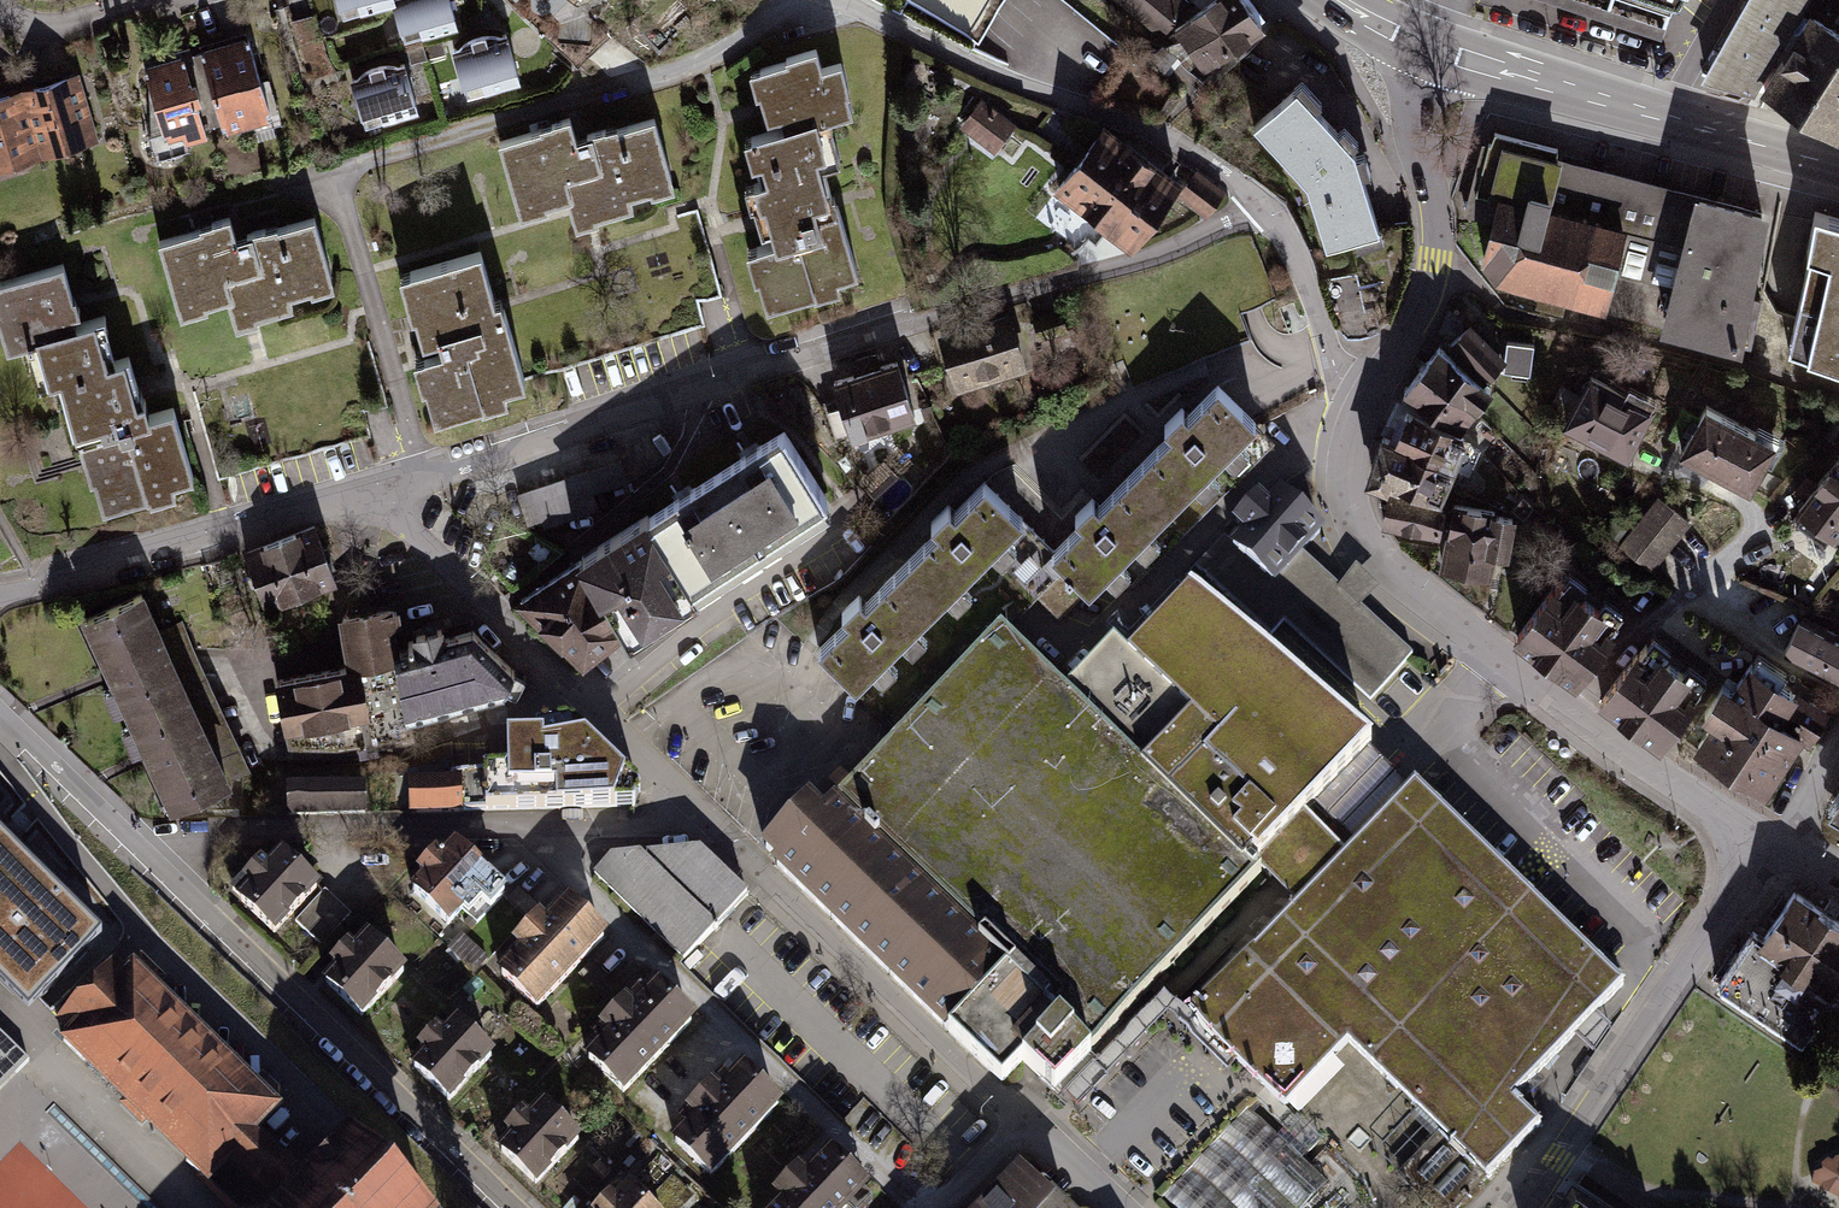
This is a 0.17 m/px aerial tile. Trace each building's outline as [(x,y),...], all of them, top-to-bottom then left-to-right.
[(345,15),(394,1),(396,0),(340,0),(345,15)] [(459,24),(453,0),(396,0),(394,1),(404,39),(459,24)] [(1015,0),(896,0),(982,53),(1015,0)] [(1164,39),(1172,28),(1193,0),(1113,0),(1164,39)] [(1265,26),(1246,0),(1210,0),(1172,28),(1204,71),(1265,26)] [(1686,12),(1693,0),(1648,0),(1686,12)] [(1712,75),(1761,101),(1814,0),(1752,0),(1712,75)] [(1816,16),(1765,100),(1838,145),(1838,30),(1816,16)] [(474,44),(456,50),(469,95),(523,79),(510,34),(490,40),(488,32),(480,33),(472,36),(474,44)] [(245,40),(200,58),(233,143),(278,125),(245,40)] [(787,251),(750,263),(770,322),(873,287),(845,205),(831,210),(818,172),(841,164),(830,131),(863,120),(845,67),(825,74),(818,52),(752,74),(774,139),(747,148),(760,188),(750,191),(759,215),(773,210),(787,251)] [(189,59),(143,73),(169,160),(215,147),(189,59)] [(373,74),(354,79),(367,124),(421,108),(408,64),(388,70),(386,62),(378,63),(370,66),(373,74)] [(105,152),(85,79),(28,94),(48,167),(105,152)] [(0,102),(0,180),(48,167),(28,94),(0,102)] [(1365,166),(1302,95),(1256,136),(1308,189),(1328,254),(1383,241),(1380,231),(1365,166)] [(1017,131),(977,105),(956,138),(996,163),(1017,131)] [(1114,120),(1064,187),(1137,241),(1140,237),(1187,174),(1114,120)] [(573,122),(494,146),(521,233),(575,217),(581,238),(640,221),(633,199),(677,185),(661,132),(583,156),(573,122)] [(1780,214),(1489,139),(1471,212),(1497,219),(1484,268),(1501,272),(1496,290),(1744,354),(1780,214)] [(1177,189),(1205,211),(1227,183),(1199,161),(1177,189)] [(1820,214),(1784,354),(1838,376),(1838,220),(1820,214)] [(228,232),(160,251),(182,329),(212,321),(209,309),(230,303),(241,340),(260,335),(300,324),(295,305),(337,294),(319,226),(255,243),(233,249),(228,232)] [(479,265),(409,286),(432,363),(414,368),(433,432),(536,402),(514,328),(499,333),(479,265)] [(0,290),(0,317),(11,357),(38,350),(49,390),(64,386),(79,440),(90,481),(110,476),(116,499),(188,479),(171,418),(145,425),(128,362),(104,369),(92,325),(74,331),(58,274),(0,290)] [(948,339),(963,387),(1034,364),(1019,317),(948,339)] [(1502,355),(1466,322),(1446,344),(1483,377),(1502,355)] [(1510,330),(1506,364),(1534,368),(1538,333),(1510,330)] [(1434,345),(1415,367),(1474,409),(1490,389),(1434,345)] [(842,376),(858,426),(921,406),(905,356),(842,376)] [(1584,365),(1559,417),(1624,448),(1653,388),(1625,374),(1620,383),(1584,365)] [(1415,367),(1399,389),(1460,430),(1474,409),(1415,367)] [(1086,518),(1061,544),(1095,577),(1253,416),(1219,382),(1191,410),(1180,399),(1171,408),(1162,417),(1172,427),(1102,498),(1092,488),(1084,497),(1074,506),(1086,518)] [(1704,398),(1681,450),(1754,484),(1777,431),(1704,398)] [(1459,432),(1403,406),(1390,435),(1453,466),(1468,474),(1479,447),(1464,440),(1467,434),(1459,432)] [(718,465),(769,545),(836,503),(785,422),(718,465)] [(1390,435),(1375,430),(1362,479),(1384,485),(1385,481),(1438,501),(1453,466),(1390,435)] [(1838,544),(1838,455),(1798,518),(1838,544)] [(624,461),(523,492),(533,525),(600,504),(595,489),(630,478),(624,461)] [(769,545),(718,465),(650,508),(702,588),(769,545)] [(1023,512),(991,482),(967,507),(954,494),(946,502),(938,511),(948,520),(875,596),(865,587),(857,595),(849,604),(858,613),(827,645),(863,679),(1023,512)] [(1415,494),(1385,488),(1379,523),(1437,533),(1442,504),(1415,494)] [(1229,547),(1275,589),(1306,556),(1326,535),(1280,492),(1268,505),(1259,496),(1232,525),(1241,534),(1233,542),(1229,547)] [(1648,570),(1687,520),(1653,493),(1614,543),(1648,570)] [(1516,507),(1455,497),(1442,568),(1489,576),(1495,549),(1509,551),(1516,507)] [(702,588),(650,508),(583,551),(635,631),(702,588)] [(1622,526),(1607,514),(1597,526),(1613,538),(1622,526)] [(246,546),(265,604),(336,581),(317,522),(246,546)] [(1229,547),(1233,542),(1225,535),(1196,566),(1271,636),(1284,621),(1370,701),(1406,663),(1413,655),(1362,607),(1340,587),(1306,556),(1275,589),(1229,547)] [(585,661),(635,631),(583,551),(524,600),(585,661)] [(1557,566),(1510,628),(1576,677),(1623,614),(1557,566)] [(1356,567),(1340,587),(1362,607),(1380,589),(1356,567)] [(151,745),(177,803),(236,777),(148,579),(89,605),(114,663),(151,745)] [(273,677),(290,743),(399,726),(532,682),(481,625),(410,650),(402,601),(345,612),(354,664),(273,677)] [(983,607),(762,855),(1009,1073),(1022,1058),(1074,1105),(1139,1032),(1129,994),(1209,905),(1179,878),(1170,888),(1135,857),(1141,878),(1106,887),(1094,876),(1075,898),(1086,900),(1083,920),(1061,925),(1027,895),(1028,890),(1031,889),(1022,881),(1005,812),(1078,794),(1074,799),(1090,863),(1112,839),(1128,744),(1003,633),(1008,628),(983,607)] [(1838,674),(1838,672),(1838,635),(1796,615),(1781,647),(1838,674)] [(1644,629),(1597,695),(1661,740),(1708,675),(1644,629)] [(1093,646),(1072,672),(1099,695),(1121,670),(1093,646)] [(1702,721),(1689,740),(1763,789),(1777,768),(1790,750),(1822,701),(1748,651),(1731,677),(1720,670),(1697,704),(1708,711),(1702,721)] [(614,803),(625,774),(585,734),(544,742),(544,734),(506,735),(507,758),(484,758),(484,771),(451,772),(451,779),(409,780),(409,812),(462,811),(462,809),(485,808),(485,805),(614,803)] [(1821,803),(1838,814),(1838,776),(1821,803)] [(291,781),(290,815),(367,815),(367,781),(291,781)] [(1437,1135),(1395,1178),(1426,1207),(1463,1207),(1541,1129),(1513,1102),(1575,1038),(1599,1015),(1625,988),(1622,986),(1518,884),(1416,784),(1346,856),(1295,907),(1188,1015),(1241,1067),(1286,1111),(1348,1048),(1382,1081),(1437,1135)] [(102,935),(0,835),(0,982),(29,1010),(102,935)] [(597,871),(689,959),(751,895),(696,843),(619,847),(597,871)] [(466,936),(506,893),(459,850),(420,892),(466,936)] [(285,853),(243,899),(278,931),(320,885),(285,853)] [(1712,979),(1802,1037),(1838,980),(1838,914),(1793,884),(1762,931),(1749,923),(1712,979)] [(297,917),(322,942),(353,912),(328,887),(297,917)] [(573,925),(508,994),(543,1027),(608,958),(573,925)] [(373,934),(330,980),(365,1012),(408,966),(373,934)] [(293,1169),(256,1132),(283,1102),(263,1083),(255,1090),(153,989),(160,982),(140,963),(126,977),(115,966),(60,1020),(72,1032),(63,1041),(83,1061),(86,1059),(187,1159),(185,1161),(206,1181),(209,1179),(220,1190),(218,1192),(221,1195),(223,1193),(232,1201),(239,1207),(252,1207),(293,1169)] [(656,994),(592,1063),(627,1096),(691,1027),(656,994)] [(1612,1028),(1599,1015),(1575,1038),(1593,1057),(1612,1028)] [(461,1021),(418,1066),(453,1099),(496,1053),(461,1021)] [(0,1039),(0,1207),(169,1207),(0,1039)] [(746,1088),(681,1157),(716,1189),(781,1120),(746,1088)] [(1162,1197),(1173,1207),(1303,1207),(1326,1184),(1246,1108),(1162,1197)] [(548,1119),(506,1164),(541,1197),(583,1151),(548,1119)] [(252,1207),(414,1207),(345,1140),(306,1180),(293,1169),(252,1207)] [(1814,1174),(1812,1183),(1822,1185),(1824,1192),(1837,1199),(1838,1198),(1838,1158),(1835,1158),(1833,1162),(1829,1159),(1814,1174)] [(797,1207),(862,1207),(868,1202),(833,1170),(797,1207)] [(1034,1190),(1016,1207),(1053,1207),(1034,1190)] [(1557,1207),(1592,1207),(1567,1192),(1557,1207)]
